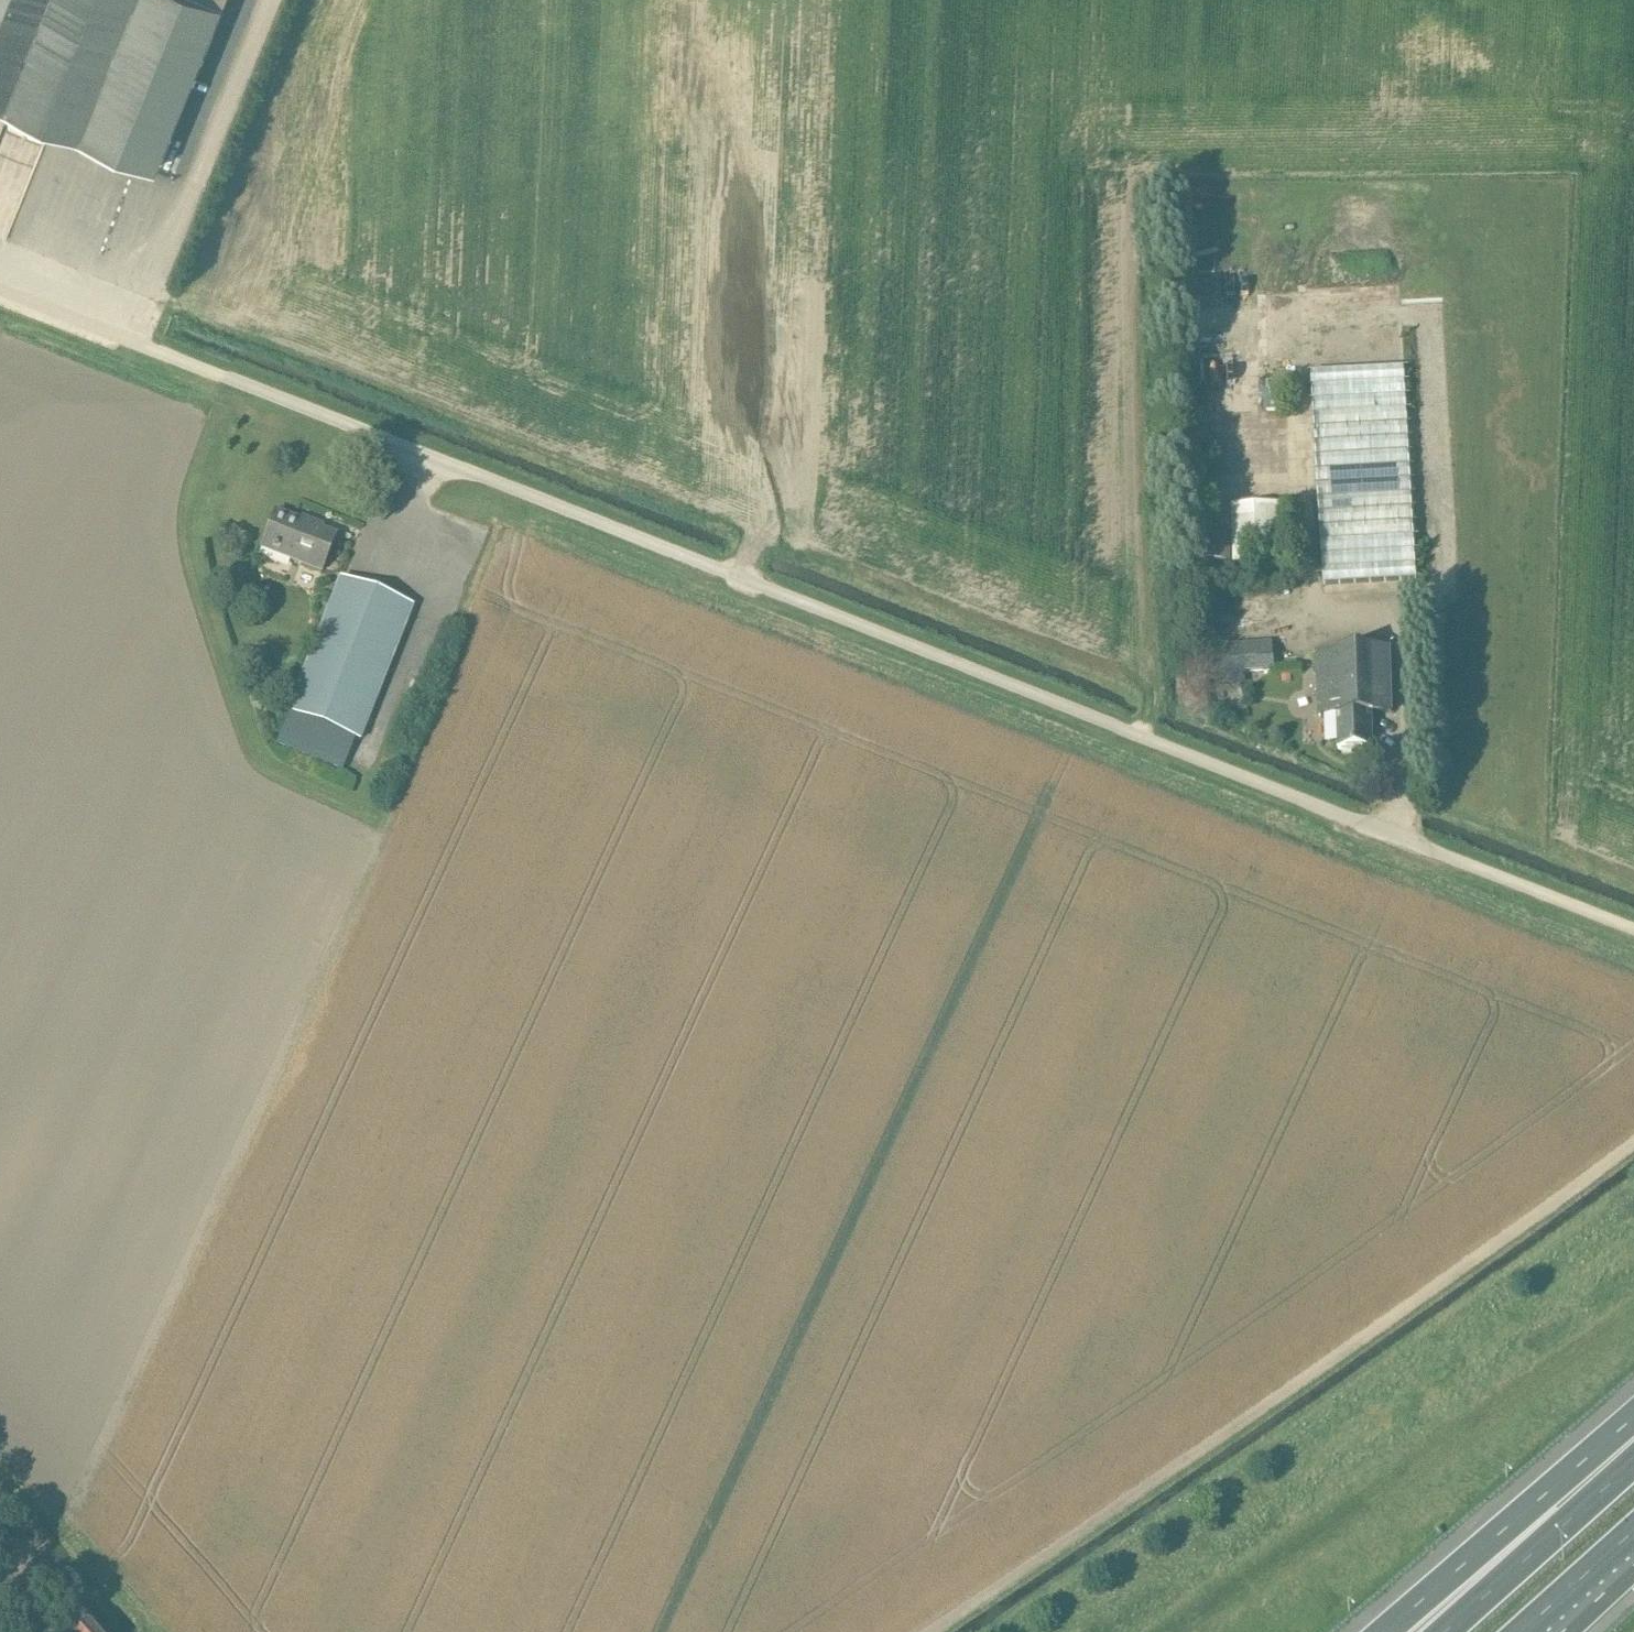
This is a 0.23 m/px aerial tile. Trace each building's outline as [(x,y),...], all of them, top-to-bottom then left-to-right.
[(8,110),(18,114),(37,122),(50,127),(152,169),(221,0),(0,0),(0,107),(8,110)] [(1403,368),(1312,374),(1313,392),(1325,589),(1417,583),(1404,386),(1403,368)] [(1266,411),(1279,411),(1279,383),(1266,382),(1266,411)] [(1204,504),(1203,564),(1284,564),(1284,505),(1204,504)] [(300,523),(275,513),(260,551),(320,575),(335,537),(320,531),(321,528),(302,520),(300,523)] [(359,741),(410,610),(339,582),(331,602),(288,713),(289,713),(276,746),(340,774),(356,740),(359,741)] [(1259,648),(1237,649),(1239,672),(1274,669),(1272,642),(1259,643),(1259,648)] [(1372,749),(1371,714),(1390,713),(1389,650),(1319,651),(1320,715),(1336,715),(1337,750),(1372,749)]
